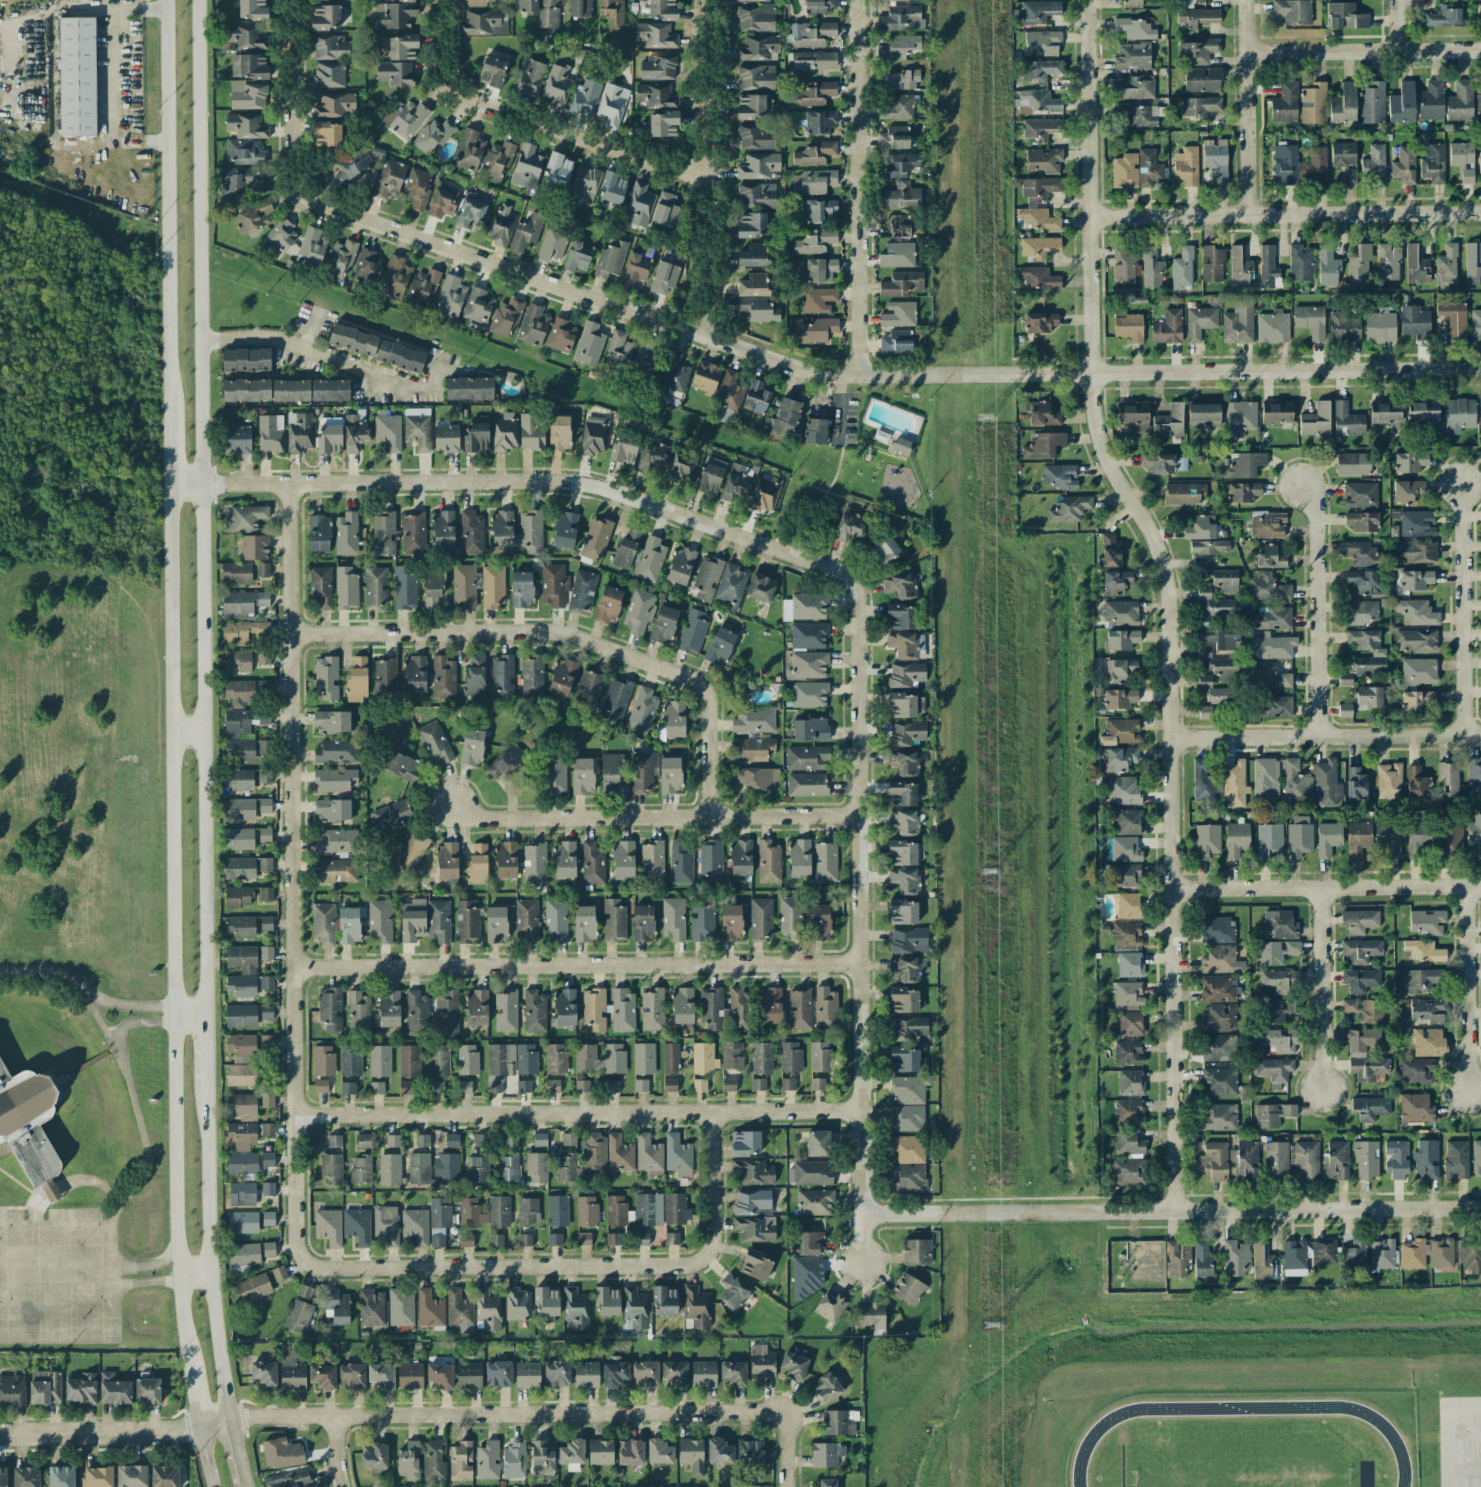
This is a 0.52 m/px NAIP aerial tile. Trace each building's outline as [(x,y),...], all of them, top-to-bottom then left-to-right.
[(267,19),(267,0),(238,0),(239,19),(267,19)] [(515,13),(537,13),(537,0),(515,0),(515,13)] [(538,26),(547,26),(547,35),(557,35),(557,4),(565,4),(565,0),(538,0),(538,26)] [(568,16),(590,17),(591,0),(569,0),(568,16)] [(598,13),(608,13),(607,31),(623,31),(623,0),(599,0),(598,13)] [(677,19),(677,0),(648,0),(649,20),(677,19)] [(804,16),(827,15),(827,9),(836,9),(836,0),(803,0),(804,16)] [(1311,25),(1311,0),(1302,0),(1272,0),(1272,16),(1283,16),(1283,25),(1311,25)] [(1061,1),(1021,2),(1021,25),(1045,25),(1045,15),(1061,15),(1061,1)] [(1328,28),(1368,28),(1368,14),(1354,14),(1354,2),(1328,3),(1328,28)] [(417,3),(375,3),(375,28),(409,28),(409,16),(417,16),(417,3)] [(339,5),(312,5),(313,29),(340,29),(339,5)] [(774,5),(738,5),(738,31),(774,31),(774,5)] [(876,16),(876,30),(924,30),(924,18),(920,18),(920,6),(888,6),(888,15),(876,16)] [(1464,7),(1438,7),(1438,12),(1423,12),(1423,26),(1464,27),(1464,7)] [(1219,9),(1177,9),(1177,22),(1187,22),(1187,29),(1196,29),(1196,24),(1220,23),(1219,9)] [(458,35),(507,34),(507,10),(465,10),(465,21),(458,21),(458,35)] [(59,18),(60,136),(96,136),(94,17),(59,18)] [(1157,39),(1157,29),(1150,29),(1149,19),(1113,20),(1114,31),(1126,31),(1126,40),(1157,39)] [(677,47),(676,34),(669,34),(669,22),(634,23),(635,45),(645,44),(645,48),(677,47)] [(836,23),(792,22),(791,47),(825,48),(825,37),(836,37),(836,23)] [(235,49),(268,49),(268,36),(260,36),(260,25),(224,25),(224,42),(235,42),(235,49)] [(1061,31),(1025,32),(1025,52),(1043,52),(1043,56),(1058,56),(1057,45),(1061,45),(1061,31)] [(389,60),(414,59),(414,49),(418,49),(418,35),(389,35),(389,60)] [(735,60),(778,60),(779,35),(744,35),(744,47),(735,47),(735,60)] [(888,35),(888,45),(877,45),(876,59),(905,60),(905,51),(921,51),(921,36),(888,35)] [(313,59),(348,60),(349,37),(313,37),(313,59)] [(1219,40),(1178,41),(1178,64),(1207,64),(1207,53),(1219,52),(1219,40)] [(1114,69),(1150,68),(1150,44),(1117,44),(1117,56),(1113,56),(1114,69)] [(836,52),(792,52),(793,70),(836,70),(836,52)] [(231,78),(268,79),(268,55),(232,54),(231,78)] [(477,82),(500,89),(507,61),(484,55),(477,82)] [(640,80),(676,79),(675,56),(640,57),(640,80)] [(546,64),(524,57),(513,91),(535,98),(546,64)] [(1023,79),(1035,79),(1035,83),(1046,83),(1046,74),(1059,74),(1059,60),(1022,61),(1023,79)] [(343,87),(343,62),(315,62),(315,73),(311,73),(311,87),(343,87)] [(411,62),(376,62),(376,81),(389,81),(389,87),(412,86),(411,62)] [(562,109),(572,80),(565,78),(568,69),(551,64),(539,101),(562,109)] [(739,65),(738,89),(774,90),(775,65),(739,65)] [(1219,68),(1184,69),(1185,92),(1220,91),(1219,68)] [(918,71),(877,72),(878,90),(918,89),(918,71)] [(1153,75),(1129,76),(1129,85),(1115,85),(1115,99),(1153,98),(1153,75)] [(603,85),(583,77),(570,108),(590,116),(603,85)] [(245,80),(230,80),(230,109),(267,108),(266,84),(245,85),(245,80)] [(1389,122),(1414,122),(1413,80),(1399,81),(1400,95),(1388,95),(1389,122)] [(1443,119),(1443,80),(1426,80),(1426,91),(1418,91),(1419,119),(1443,119)] [(1472,121),(1473,80),(1455,80),(1455,96),(1447,96),(1446,120),(1472,121)] [(792,107),(825,105),(824,96),(836,96),(836,81),(806,83),(806,89),(792,90),(792,107)] [(1296,121),(1297,81),(1280,81),(1280,98),(1271,97),(1270,121),(1296,121)] [(1301,124),(1325,123),(1324,81),(1310,82),(1310,88),(1300,88),(1301,124)] [(1330,96),(1330,122),(1356,122),(1355,81),(1341,81),(1341,96),(1330,96)] [(1369,81),(1369,88),(1359,88),(1360,123),(1384,123),(1383,81),(1369,81)] [(630,90),(606,82),(596,115),(606,118),(603,127),(617,131),(630,90)] [(670,85),(636,84),(635,106),(678,107),(678,95),(670,95),(670,85)] [(1061,99),(1049,99),(1049,89),(1016,90),(1017,106),(1019,106),(1019,114),(1032,113),(1032,111),(1062,110),(1061,99)] [(345,117),(345,112),(355,112),(354,93),(320,93),(321,105),(312,105),(312,118),(345,117)] [(738,95),(737,119),(765,119),(766,108),(771,108),(772,96),(738,95)] [(912,119),(911,95),(878,96),(878,120),(912,119)] [(1181,98),(1181,116),(1197,116),(1197,120),(1206,119),(1206,111),(1220,111),(1220,97),(1181,98)] [(408,141),(431,111),(419,101),(416,106),(408,100),(394,119),(387,113),(381,121),(408,141)] [(1157,106),(1125,106),(1126,127),(1157,126),(1157,106)] [(678,111),(660,110),(660,114),(649,114),(649,122),(641,122),(641,136),(678,137),(678,111)] [(836,111),(805,111),(804,134),(830,134),(830,124),(836,124),(836,111)] [(226,113),(225,131),(235,131),(235,139),(226,139),(225,160),(234,160),(234,164),(266,164),(266,150),(258,150),(258,138),(269,139),(269,124),(261,124),(261,113),(226,113)] [(441,124),(430,117),(412,144),(429,156),(437,144),(442,147),(455,126),(444,119),(441,124)] [(1023,138),(1037,138),(1037,142),(1047,141),(1046,133),(1062,133),(1061,119),(1022,120),(1023,138)] [(313,122),(314,146),(341,146),(341,122),(313,122)] [(775,148),(774,125),(738,126),(739,149),(775,148)] [(909,148),(908,126),(886,126),(887,132),(877,133),(878,149),(909,148)] [(486,140),(477,137),(479,132),(464,127),(451,164),(475,172),(486,140)] [(1203,168),(1214,168),(1214,181),(1227,181),(1226,139),(1216,139),(1217,145),(1202,145),(1203,168)] [(501,147),(488,143),(477,174),(499,181),(504,167),(508,168),(516,145),(503,140),(501,147)] [(533,153),(536,145),(524,141),(510,181),(533,189),(544,157),(533,153)] [(837,141),(810,141),(810,150),(793,150),(792,165),(825,166),(825,155),(837,155),(837,141)] [(1332,168),(1343,168),(1343,185),(1356,185),(1355,143),(1331,143),(1332,168)] [(1384,143),(1369,144),(1370,158),(1361,159),(1361,178),(1371,178),(1371,184),(1386,184),(1384,143)] [(1444,184),(1444,143),(1424,143),(1424,158),(1420,158),(1421,176),(1430,176),(1430,184),(1444,184)] [(1474,184),(1473,143),(1449,143),(1449,166),(1459,166),(1459,184),(1474,184)] [(1326,147),(1309,147),(1309,162),(1297,162),(1297,144),(1273,145),(1273,183),(1314,182),(1314,185),(1326,185),(1326,147)] [(340,172),(333,175),(339,186),(374,167),(363,146),(334,161),(340,172)] [(1197,146),(1182,146),(1182,160),(1173,160),(1173,179),(1183,180),(1183,186),(1197,186),(1197,146)] [(1415,184),(1414,146),(1398,147),(1398,162),(1391,162),(1391,178),(1403,178),(1403,184),(1415,184)] [(1139,187),(1151,187),(1151,181),(1163,181),(1162,164),(1155,164),(1155,148),(1138,149),(1139,187)] [(1062,149),(1026,149),(1026,170),(1044,170),(1044,174),(1059,174),(1059,162),(1062,162),(1062,149)] [(574,159),(552,152),(543,180),(565,187),(574,159)] [(771,179),(771,171),(780,171),(780,153),(745,153),(745,165),(736,165),(736,178),(771,179)] [(877,164),(877,178),(906,178),(906,172),(922,171),(922,153),(888,154),(888,163),(877,164)] [(1138,153),(1121,153),(1121,158),(1111,158),(1111,187),(1137,188),(1138,153)] [(386,200),(387,195),(395,198),(407,165),(384,157),(370,195),(386,200)] [(600,171),(577,165),(569,200),(591,205),(600,171)] [(421,213),(430,190),(426,189),(432,174),(412,167),(401,198),(411,202),(409,209),(421,213)] [(252,168),(221,168),(221,193),(247,193),(247,184),(252,184),(252,168)] [(598,198),(620,205),(628,178),(606,171),(598,198)] [(837,171),(793,171),(793,194),(825,194),(825,185),(837,185),(837,171)] [(1017,228),(1060,228),(1060,217),(1047,217),(1047,208),(1036,208),(1036,201),(1046,201),(1046,192),(1060,192),(1060,178),(1012,178),(1012,187),(1022,187),(1022,197),(1027,197),(1027,209),(1017,209),(1017,228)] [(647,184),(635,179),(621,220),(644,228),(655,195),(645,192),(647,184)] [(876,207),(920,208),(920,188),(909,188),(909,180),(896,180),(896,190),(876,190),(876,207)] [(451,216),(461,190),(437,182),(426,215),(440,220),(443,213),(451,216)] [(775,184),(739,183),(738,207),(774,207),(775,184)] [(679,207),(674,205),(676,195),(659,190),(651,221),(673,227),(679,207)] [(453,224),(467,229),(468,225),(478,229),(489,200),(465,191),(453,224)] [(269,213),(274,213),(270,197),(231,207),(237,232),(272,224),(269,213)] [(837,200),(798,201),(799,222),(824,222),(824,214),(837,213),(837,200)] [(508,245),(515,215),(491,209),(483,239),(508,245)] [(739,238),(766,237),(765,212),(738,213),(739,238)] [(535,246),(544,218),(530,213),(525,225),(517,222),(507,249),(521,254),(525,242),(535,246)] [(910,238),(909,214),(887,215),(887,221),(878,221),(878,238),(910,238)] [(295,225),(283,215),(262,239),(280,256),(298,236),(291,230),(295,225)] [(329,237),(320,234),(321,230),(307,225),(296,259),(319,266),(329,237)] [(549,263),(551,256),(560,259),(568,233),(546,225),(536,259),(549,263)] [(793,254),(825,253),(825,244),(837,243),(837,229),(810,230),(810,238),(793,239),(793,254)] [(1060,237),(1020,238),(1021,259),(1044,259),(1044,251),(1061,251),(1060,237)] [(357,242),(345,239),(343,245),(332,242),(322,274),(346,281),(357,242)] [(606,280),(608,273),(618,276),(628,243),(616,239),(614,247),(607,245),(601,265),(595,264),(592,276),(606,280)] [(593,245),(570,240),(563,269),(575,272),(576,268),(587,270),(593,245)] [(913,267),(914,243),(886,242),(885,254),(878,254),(878,266),(913,267)] [(1479,286),(1479,276),(1480,276),(1480,266),(1479,266),(1478,242),(1465,243),(1466,286),(1479,286)] [(767,266),(768,243),(747,243),(747,251),(738,250),(737,266),(767,266)] [(1319,286),(1340,285),(1340,259),(1332,259),(1331,243),(1318,243),(1319,286)] [(1370,243),(1357,243),(1356,256),(1348,255),(1348,284),(1369,284),(1370,243)] [(1430,283),(1429,258),(1421,259),(1420,243),(1406,243),(1407,283),(1430,283)] [(1457,243),(1445,243),(1444,256),(1436,256),(1435,285),(1456,286),(1457,243)] [(1260,287),(1281,287),(1280,268),(1274,268),(1273,244),(1259,245),(1260,287)] [(1289,280),(1314,280),(1313,248),(1302,248),(1301,244),(1289,244),(1289,280)] [(1172,258),(1172,288),(1192,288),(1192,245),(1180,245),(1180,258),(1172,258)] [(1201,281),(1223,282),(1224,249),(1213,249),(1213,245),(1201,245),(1201,281)] [(1244,245),(1230,245),(1231,287),(1249,286),(1248,271),(1252,271),(1252,260),(1244,260),(1244,245)] [(1378,280),(1398,280),(1398,262),(1401,262),(1401,245),(1377,245),(1378,280)] [(1113,283),(1134,283),(1134,275),(1140,275),(1140,269),(1136,269),(1136,247),(1112,248),(1113,263),(1112,263),(1113,283)] [(1142,287),(1161,287),(1161,272),(1164,272),(1164,261),(1155,261),(1155,247),(1142,247),(1142,287)] [(381,260),(374,259),(375,250),(359,248),(355,279),(378,282),(381,260)] [(377,292),(401,299),(411,266),(403,264),(405,258),(389,253),(377,292)] [(832,282),(832,272),(837,272),(837,259),(806,259),(806,282),(832,282)] [(665,296),(667,287),(673,289),(680,267),(658,260),(649,291),(665,296)] [(1061,276),(1048,275),(1048,268),(1018,267),(1018,277),(1024,278),(1024,287),(1060,287),(1061,276)] [(440,272),(428,268),(426,274),(415,271),(406,300),(431,307),(440,272)] [(879,296),(908,296),(908,291),(923,291),(923,272),(890,272),(890,281),(879,281),(879,296)] [(456,318),(467,286),(459,283),(461,278),(446,273),(433,310),(456,318)] [(737,296),(768,296),(768,273),(748,273),(748,280),(737,280),(737,296)] [(462,317),(486,324),(494,299),(486,296),(487,290),(471,286),(462,317)] [(837,288),(801,289),(801,313),(829,313),(829,301),(837,301),(837,288)] [(524,301),(510,296),(507,303),(498,300),(488,331),(512,339),(524,301)] [(737,297),(738,312),(746,312),(746,322),(779,321),(779,308),(767,308),(767,297),(737,297)] [(1253,301),(1233,300),(1233,313),(1222,313),(1222,342),(1252,342),(1253,301)] [(879,326),(915,326),(915,302),(887,301),(886,312),(879,312),(879,326)] [(544,307),(528,302),(516,339),(540,347),(550,315),(542,312),(544,307)] [(1448,316),(1449,340),(1466,339),(1465,302),(1435,303),(1436,316),(1448,316)] [(1293,327),(1310,327),(1310,341),(1324,341),(1324,306),(1293,306),(1293,327)] [(1418,306),(1400,306),(1401,336),(1430,335),(1430,311),(1419,311),(1418,306)] [(1187,343),(1201,343),(1200,328),(1218,328),(1217,307),(1186,308),(1187,343)] [(1396,313),(1388,313),(1388,307),(1378,307),(1378,313),(1365,313),(1365,342),(1395,342),(1396,313)] [(1181,308),(1164,308),(1164,324),(1151,324),(1151,343),(1181,343),(1181,308)] [(1257,314),(1257,343),(1288,342),(1288,310),(1272,310),(1272,313),(1257,314)] [(1480,340),(1480,310),(1471,310),(1471,340),(1480,340)] [(1025,314),(1025,333),(1050,333),(1050,327),(1058,326),(1058,313),(1025,314)] [(1129,337),(1130,344),(1143,343),(1142,313),(1113,313),(1113,337),(1129,337)] [(569,354),(577,328),(568,325),(570,321),(554,316),(545,346),(569,354)] [(1330,340),(1361,339),(1360,316),(1329,316),(1330,340)] [(838,318),(809,318),(809,323),(794,323),(794,342),(827,342),(827,336),(838,336),(838,318)] [(599,324),(584,319),(573,360),(595,367),(604,334),(596,332),(599,324)] [(327,343),(373,357),(379,336),(333,323),(327,343)] [(626,332),(612,328),(605,358),(628,363),(632,343),(624,341),(626,332)] [(912,353),(911,330),(889,330),(889,336),(879,336),(880,353),(912,353)] [(426,352),(380,339),(374,360),(420,373),(426,352)] [(651,384),(663,351),(641,343),(629,375),(651,384)] [(222,349),(223,371),(270,371),(270,348),(222,349)] [(683,393),(690,368),(679,365),(682,353),(669,349),(658,385),(683,393)] [(713,394),(722,367),(699,359),(690,386),(713,394)] [(733,384),(737,373),(725,369),(713,403),(736,411),(745,388),(733,384)] [(445,400),(493,399),(493,377),(445,378),(445,400)] [(763,381),(750,378),(743,408),(765,414),(771,391),(761,389),(763,381)] [(271,401),(270,379),(222,380),(223,402),(271,401)] [(349,401),(348,379),(311,380),(311,402),(349,401)] [(310,401),(310,380),(272,380),(272,401),(310,401)] [(802,403),(781,397),(770,431),(790,438),(802,403)] [(1475,428),(1475,399),(1445,399),(1446,434),(1460,434),(1460,428),(1475,428)] [(1300,435),(1319,435),(1319,443),(1329,443),(1328,400),(1316,400),(1316,413),(1299,414),(1300,435)] [(1347,400),(1334,400),(1334,435),(1365,434),(1365,414),(1348,414),(1347,400)] [(1438,421),(1438,401),(1409,400),(1409,422),(1421,422),(1420,428),(1433,428),(1433,421),(1438,421)] [(1060,425),(1061,412),(1050,412),(1051,402),(1030,401),(1029,424),(1060,425)] [(1153,437),(1183,436),(1182,401),(1169,402),(1169,415),(1152,415),(1153,437)] [(1257,430),(1256,401),(1225,402),(1226,430),(1232,430),(1232,437),(1243,437),(1243,430),(1257,430)] [(1261,401),(1262,423),(1292,423),(1292,401),(1261,401)] [(1370,424),(1401,423),(1401,401),(1376,402),(1376,410),(1370,410),(1370,424)] [(1147,402),(1117,403),(1118,425),(1130,425),(1131,432),(1148,432),(1147,402)] [(1187,404),(1188,426),(1220,425),(1219,404),(1187,404)] [(429,408),(403,408),(404,441),(416,441),(417,453),(430,453),(429,408)] [(400,415),(385,415),(385,409),(375,409),(375,442),(387,442),(387,453),(401,453),(400,415)] [(493,451),(517,450),(516,412),(502,412),(502,419),(492,419),(493,451)] [(312,448),(312,413),(287,413),(288,454),(301,454),(300,448),(312,448)] [(519,413),(520,450),(544,449),(543,424),(538,424),(537,413),(519,413)] [(345,454),(359,453),(358,443),(370,443),(369,423),(359,424),(358,414),(344,414),(345,454)] [(283,415),(258,415),(258,451),(282,451),(283,415)] [(569,415),(548,416),(549,451),(570,450),(569,415)] [(609,419),(585,415),(579,454),(593,456),(594,451),(604,452),(609,419)] [(318,454),(342,453),(341,417),(318,418),(318,454)] [(825,444),(826,419),(804,418),(803,443),(825,444)] [(250,453),(251,426),(238,426),(239,420),(226,419),(225,453),(250,453)] [(464,452),(488,452),(488,423),(464,423),(464,452)] [(434,425),(434,451),(459,451),(458,424),(434,425)] [(1066,432),(1029,433),(1029,446),(1021,446),(1022,458),(1054,457),(1054,446),(1066,445),(1066,432)] [(633,465),(638,438),(615,433),(609,460),(633,465)] [(907,455),(911,442),(894,436),(890,450),(907,455)] [(643,461),(664,468),(670,448),(650,441),(643,461)] [(1395,472),(1421,472),(1421,465),(1428,465),(1427,452),(1394,452),(1395,472)] [(687,483),(694,461),(673,453),(665,476),(687,483)] [(1149,474),(1174,474),(1174,454),(1141,453),(1140,468),(1149,468),(1149,474)] [(1223,478),(1255,478),(1255,465),(1267,465),(1267,453),(1222,454),(1223,478)] [(1336,475),(1370,475),(1370,454),(1336,453),(1336,475)] [(726,462),(704,455),(694,489),(715,495),(726,462)] [(1076,464),(1042,465),(1042,488),(1078,487),(1078,479),(1076,479),(1076,464)] [(781,484),(757,477),(748,507),(772,514),(781,484)] [(1415,504),(1415,494),(1425,494),(1424,480),(1393,481),(1394,504),(1415,504)] [(1377,482),(1342,483),(1343,508),(1377,507),(1377,482)] [(1199,504),(1199,495),(1206,495),(1205,483),(1165,484),(1166,505),(1199,504)] [(1261,483),(1228,483),(1228,502),(1252,503),(1252,496),(1261,496),(1261,483)] [(1081,521),(1081,509),(1092,509),(1092,496),(1055,496),(1055,509),(1047,510),(1047,522),(1081,521)] [(225,532),(258,532),(258,519),(268,519),(269,506),(230,506),(230,516),(225,516),(225,532)] [(474,510),(461,510),(460,554),(483,554),(483,516),(474,516),(474,510)] [(541,510),(519,511),(519,534),(512,534),(512,510),(490,511),(491,547),(525,546),(525,554),(542,554),(541,510)] [(356,511),(343,511),(343,517),(334,517),(335,555),(357,554),(356,511)] [(432,512),(433,548),(454,547),(453,511),(432,512)] [(578,515),(558,511),(552,547),(572,550),(578,515)] [(1401,537),(1435,536),(1434,511),(1400,512),(1401,537)] [(402,533),(401,533),(402,552),(425,552),(424,512),(401,513),(402,533)] [(835,512),(834,541),(846,542),(846,535),(862,536),(863,513),(835,512)] [(1250,538),(1284,538),(1284,512),(1250,512),(1250,538)] [(1353,532),(1379,531),(1378,512),(1344,513),(1344,526),(1353,526),(1353,532)] [(372,513),(373,546),(368,546),(368,555),(395,554),(394,513),(372,513)] [(1183,538),(1214,539),(1215,515),(1195,515),(1194,527),(1183,526),(1183,538)] [(329,552),(330,516),(309,516),(308,551),(329,552)] [(612,523),(591,516),(579,555),(601,562),(612,523)] [(612,564),(629,569),(641,531),(624,525),(612,564)] [(1101,566),(1121,567),(1121,542),(1114,542),(1114,534),(1102,533),(1101,566)] [(657,582),(666,547),(659,545),(660,538),(647,534),(643,550),(637,548),(630,575),(657,582)] [(903,553),(888,534),(865,551),(879,571),(903,553)] [(268,535),(240,535),(241,560),(268,559),(268,535)] [(1228,540),(1190,541),(1190,554),(1228,553),(1228,540)] [(1339,542),(1340,554),(1351,554),(1352,566),(1384,565),(1383,555),(1373,555),(1373,541),(1339,542)] [(1394,550),(1400,550),(1401,563),(1436,562),(1436,541),(1394,542),(1394,550)] [(1256,567),(1287,568),(1287,554),(1278,554),(1278,544),(1263,544),(1262,553),(1257,553),(1256,567)] [(664,579),(685,586),(697,553),(676,545),(664,579)] [(694,597),(709,602),(725,563),(703,554),(691,586),(697,589),(694,597)] [(1193,570),(1206,570),(1206,557),(1192,557),(1193,570)] [(221,563),(222,583),(252,583),(251,562),(221,563)] [(269,577),(269,563),(256,563),(256,577),(269,577)] [(728,609),(735,611),(749,571),(725,563),(713,597),(730,603),(728,609)] [(541,564),(541,603),(550,603),(550,608),(564,608),(564,591),(569,591),(569,575),(563,575),(563,565),(541,564)] [(355,565),(335,566),(336,611),(357,610),(355,565)] [(452,602),(461,602),(461,609),(474,609),(475,565),(453,565),(452,602)] [(415,610),(417,567),(395,566),(394,609),(415,610)] [(504,607),(504,566),(482,566),(481,607),(504,607)] [(331,567),(310,567),(310,610),(331,610),(331,567)] [(365,608),(387,608),(387,587),(387,567),(364,568),(365,608)] [(424,609),(442,609),(440,569),(423,569),(424,609)] [(596,573),(573,570),(569,610),(591,613),(596,573)] [(1237,570),(1210,570),(1210,585),(1219,585),(1219,594),(1238,593),(1237,570)] [(1377,571),(1345,570),(1345,584),(1357,584),(1357,594),(1376,595),(1377,571)] [(1399,591),(1426,590),(1426,583),(1433,583),(1433,570),(1399,571),(1399,591)] [(511,607),(533,607),(532,571),(510,572),(511,607)] [(1134,571),(1103,571),(1103,595),(1123,596),(1123,584),(1133,584),(1134,571)] [(1249,600),(1291,599),(1290,585),(1273,585),(1272,571),(1261,571),(1261,578),(1249,578),(1249,600)] [(745,596),(769,603),(776,580),(752,573),(745,596)] [(883,591),(895,590),(896,600),(915,599),(914,574),(882,575),(883,591)] [(594,619),(615,624),(623,590),(602,584),(594,619)] [(1197,600),(1211,599),(1210,586),(1197,586),(1197,600)] [(622,625),(629,627),(628,632),(642,636),(655,594),(633,588),(622,625)] [(222,619),(253,619),(253,606),(269,606),(269,592),(222,593),(222,619)] [(791,619),(827,619),(827,593),(791,594),(791,619)] [(1198,614),(1197,628),(1211,628),(1212,615),(1239,616),(1239,600),(1206,599),(1206,615),(1198,614)] [(1378,600),(1346,601),(1347,624),(1379,623),(1378,600)] [(1403,625),(1439,624),(1439,612),(1429,612),(1429,600),(1395,600),(1395,612),(1403,612),(1403,625)] [(1103,601),(1104,625),(1138,625),(1138,601),(1103,601)] [(915,606),(886,604),(885,618),(889,618),(889,628),(914,630),(915,606)] [(678,609),(657,605),(650,639),(671,644),(678,609)] [(1249,629),(1291,629),(1291,607),(1258,607),(1258,613),(1249,613),(1249,629)] [(707,622),(703,621),(705,612),(688,608),(684,624),(682,624),(676,649),(699,655),(707,622)] [(222,622),(222,640),(267,641),(268,622),(222,622)] [(827,623),(791,623),(791,648),(827,649),(827,623)] [(703,659),(723,667),(736,633),(716,626),(703,659)] [(1198,658),(1210,658),(1210,644),(1216,644),(1216,650),(1238,650),(1237,629),(1199,630),(1200,646),(1198,646),(1198,658)] [(1131,650),(1131,643),(1140,643),(1139,630),(1104,631),(1105,650),(1131,650)] [(1379,630),(1346,631),(1346,643),(1354,643),(1354,651),(1372,650),(1372,656),(1386,656),(1386,648),(1380,648),(1379,630)] [(1396,630),(1395,651),(1437,651),(1437,631),(1396,630)] [(896,647),(896,659),(917,660),(918,634),(886,633),(886,647),(896,647)] [(1292,658),(1291,645),(1297,645),(1297,637),(1266,637),(1249,637),(1250,654),(1260,654),(1260,659),(1292,658)] [(251,651),(224,651),(224,672),(251,671),(251,651)] [(257,665),(269,665),(269,651),(256,652),(257,665)] [(827,652),(791,653),(791,669),(785,670),(786,679),(827,678),(827,652)] [(465,695),(483,695),(485,655),(467,654),(465,695)] [(542,693),(544,654),(535,654),(535,659),(521,659),(520,692),(542,693)] [(455,661),(446,661),(446,655),(432,655),(433,698),(455,698),(455,661)] [(513,681),(513,655),(491,655),(491,682),(485,682),(486,691),(497,691),(497,698),(513,698),(513,681)] [(366,656),(348,656),(349,702),(367,701),(366,656)] [(426,692),(425,656),(404,656),(405,692),(426,692)] [(337,657),(315,657),(314,692),(322,692),(322,700),(337,700),(337,685),(336,685),(337,657)] [(374,677),(377,677),(377,697),(397,696),(396,657),(374,658),(374,677)] [(558,657),(546,691),(567,697),(578,663),(558,657)] [(1386,674),(1385,657),(1353,657),(1353,672),(1338,672),(1338,686),(1351,686),(1351,674),(1386,674)] [(1402,658),(1401,684),(1436,685),(1437,659),(1402,658)] [(1106,659),(1105,677),(1137,678),(1137,660),(1106,659)] [(1208,675),(1237,677),(1237,662),(1208,661),(1208,675)] [(912,688),(912,681),(925,682),(925,663),(889,663),(889,688),(912,688)] [(1292,687),(1291,673),(1270,673),(1270,666),(1251,667),(1251,688),(1292,687)] [(592,712),(605,676),(583,669),(571,705),(592,712)] [(1212,689),(1211,675),(1198,675),(1198,688),(1207,688),(1208,704),(1234,704),(1233,688),(1212,689)] [(634,684),(612,676),(597,715),(619,724),(634,684)] [(231,708),(243,708),(243,704),(254,704),(255,681),(224,680),(224,698),(231,699),(231,708)] [(270,691),(270,680),(255,681),(255,685),(257,685),(257,692),(270,691)] [(791,707),(827,707),(827,682),(791,682),(791,707)] [(626,726),(647,733),(659,697),(651,695),(653,689),(639,685),(626,726)] [(1382,708),(1382,686),(1355,687),(1355,709),(1382,708)] [(1138,689),(1103,690),(1104,709),(1138,709),(1138,689)] [(1402,692),(1402,711),(1435,710),(1435,691),(1402,692)] [(889,716),(923,717),(924,695),(889,694),(889,716)] [(1292,697),(1259,696),(1258,716),(1291,718),(1292,697)] [(685,737),(684,714),(684,701),(663,701),(663,737),(685,737)] [(1338,716),(1352,716),(1352,704),(1338,704),(1338,716)] [(1199,718),(1211,718),(1211,706),(1199,706),(1199,718)] [(775,732),(774,709),(736,709),(737,718),(731,718),(731,732),(775,732)] [(225,739),(240,738),(240,734),(250,733),(250,724),(269,724),(269,710),(224,711),(225,739)] [(350,711),(314,712),(315,733),(350,732),(350,711)] [(829,740),(828,718),(793,718),(793,740),(829,740)] [(1105,719),(1105,735),(1098,735),(1098,744),(1140,744),(1140,733),(1139,733),(1138,719),(1105,719)] [(416,729),(432,765),(440,760),(442,764),(454,759),(436,720),(416,729)] [(912,746),(912,740),(926,740),(925,721),(889,722),(890,747),(912,746)] [(483,730),(462,729),(461,764),(482,764),(483,730)] [(732,762),(766,761),(766,755),(775,755),(775,738),(731,739),(732,762)] [(255,739),(224,740),(225,761),(255,760),(255,739)] [(313,761),(355,762),(356,740),(320,739),(320,748),(314,748),(313,761)] [(510,742),(484,771),(497,783),(523,755),(510,742)] [(785,747),(786,770),(830,769),(829,746),(785,747)] [(1105,748),(1105,763),(1097,763),(1097,773),(1128,772),(1128,761),(1137,761),(1137,747),(1105,748)] [(381,767),(413,783),(422,765),(390,748),(381,767)] [(901,776),(919,776),(918,750),(887,751),(887,765),(901,765),(901,776)] [(631,793),(653,792),(653,752),(630,753),(631,793)] [(601,789),(619,789),(618,753),(601,754),(601,789)] [(659,793),(681,792),(681,757),(659,758),(659,793)] [(1314,763),(1314,795),(1319,795),(1319,804),(1342,804),(1343,783),(1335,783),(1335,757),(1326,757),(1326,763),(1314,763)] [(1466,757),(1467,786),(1480,786),(1480,757),(1466,757)] [(593,758),(571,758),(572,795),(594,794),(593,758)] [(1254,801),(1278,800),(1278,758),(1253,758),(1254,801)] [(1312,775),(1298,775),(1298,758),(1284,758),(1284,799),(1313,798),(1312,775)] [(544,795),(566,795),(565,759),(543,759),(544,795)] [(1223,764),(1223,797),(1227,796),(1227,807),(1245,806),(1243,759),(1235,759),(1235,764),(1223,764)] [(1194,761),(1193,800),(1212,801),(1212,792),(1219,792),(1220,761),(1194,761)] [(1458,762),(1437,762),(1437,785),(1447,785),(1447,794),(1458,794),(1458,762)] [(1400,763),(1392,763),(1392,765),(1377,764),(1376,798),(1400,798),(1400,763)] [(1407,796),(1428,796),(1428,776),(1420,776),(1420,765),(1407,765),(1407,796)] [(1360,766),(1347,766),(1347,800),(1367,799),(1367,774),(1360,774),(1360,766)] [(779,768),(732,767),(731,787),(779,788),(779,768)] [(224,791),(254,790),(253,769),(223,770),(224,791)] [(357,769),(315,769),(314,792),(350,792),(350,785),(357,785),(357,769)] [(787,796),(828,796),(828,774),(787,773),(787,796)] [(1141,804),(1141,788),(1135,788),(1136,777),(1107,776),(1107,798),(1114,798),(1114,804),(1141,804)] [(891,806),(915,806),(915,783),(887,782),(887,794),(892,794),(891,806)] [(254,798),(223,799),(223,820),(255,820),(254,798)] [(271,798),(259,798),(259,812),(271,812),(271,798)] [(351,799),(315,800),(315,821),(351,821),(351,799)] [(412,820),(406,799),(370,811),(377,832),(412,820)] [(1117,835),(1141,834),(1140,809),(1116,810),(1117,835)] [(918,836),(919,811),(888,810),(887,824),(898,824),(898,836),(918,836)] [(1312,852),(1311,816),(1292,816),(1292,824),(1287,824),(1288,859),(1301,859),(1301,853),(1312,852)] [(1408,857),(1422,857),(1421,847),(1432,847),(1431,821),(1407,821),(1408,857)] [(1371,822),(1347,822),(1348,859),(1361,858),(1361,847),(1372,847),(1371,822)] [(1399,822),(1374,823),(1375,847),(1386,847),(1386,858),(1400,858),(1399,822)] [(1462,850),(1462,822),(1438,822),(1438,851),(1462,850)] [(1480,857),(1480,822),(1466,822),(1467,844),(1478,844),(1479,857),(1480,857)] [(1225,823),(1226,860),(1239,860),(1238,849),(1249,848),(1249,823),(1225,823)] [(1342,824),(1317,823),(1317,859),(1331,859),(1332,845),(1342,846),(1342,824)] [(1221,853),(1220,824),(1195,825),(1196,860),(1209,860),(1209,853),(1221,853)] [(1257,824),(1257,858),(1273,859),(1273,854),(1282,854),(1282,825),(1257,824)] [(253,849),(254,829),(224,828),(224,848),(253,849)] [(271,828),(259,828),(259,842),(271,842),(271,828)] [(357,829),(320,830),(320,839),(314,839),(315,851),(358,851),(357,829)] [(410,875),(430,840),(411,830),(391,864),(410,875)] [(1136,837),(1111,837),(1112,862),(1142,861),(1142,849),(1136,849),(1136,837)] [(721,839),(699,840),(700,877),(722,877),(721,839)] [(757,839),(758,882),(781,882),(780,845),(771,845),(771,839),(757,839)] [(605,883),(604,840),(582,841),(583,884),(605,883)] [(670,884),(692,883),(692,840),(670,840),(670,884)] [(730,878),(752,877),(751,840),(730,841),(730,878)] [(810,875),(810,840),(789,840),(789,875),(810,875)] [(814,881),(837,881),(836,840),(813,840),(814,881)] [(516,877),(516,841),(496,841),(496,878),(516,877)] [(634,841),(613,841),(612,878),(633,878),(634,841)] [(916,865),(917,841),(888,841),(887,855),(892,855),(892,865),(916,865)] [(523,843),(524,884),(546,883),(545,842),(523,843)] [(575,842),(554,842),(554,878),(575,878),(575,842)] [(458,879),(457,843),(436,843),(437,879),(458,879)] [(486,884),(486,843),(469,843),(468,883),(486,884)] [(640,844),(641,883),(663,883),(663,844),(640,844)] [(224,858),(224,879),(255,879),(255,857),(224,858)] [(271,871),(272,858),(259,858),(258,871),(271,871)] [(319,882),(357,881),(357,859),(314,860),(315,870),(319,870),(319,882)] [(1141,887),(1140,863),(1105,864),(1105,876),(1113,875),(1114,888),(1141,887)] [(898,895),(919,896),(919,869),(888,868),(888,883),(898,883),(898,895)] [(225,907),(252,907),(251,887),(224,888),(225,907)] [(259,887),(259,901),(272,901),(272,888),(259,887)] [(1117,894),(1117,918),(1140,918),(1139,893),(1117,894)] [(779,935),(788,935),(789,940),(800,940),(800,897),(779,897),(779,935)] [(401,903),(400,942),(416,943),(416,936),(425,936),(426,898),(410,898),(410,903),(401,903)] [(624,898),(603,899),(603,916),(604,941),(625,940),(624,898)] [(662,898),(662,936),(671,936),(671,941),(684,941),(684,898),(662,898)] [(750,898),(750,939),(772,938),(772,898),(750,898)] [(515,900),(515,938),(538,937),(537,899),(515,900)] [(566,899),(544,900),(545,943),(567,942),(566,899)] [(368,900),(368,938),(377,938),(377,944),(391,944),(391,900),(368,900)] [(450,944),(449,900),(427,900),(427,938),(436,938),(436,944),(450,944)] [(457,944),(479,943),(478,900),(456,900),(457,944)] [(917,900),(889,900),(890,924),(917,924),(917,900)] [(311,904),(312,942),(320,942),(321,948),(335,947),(333,904),(311,904)] [(808,904),(809,940),(830,939),(829,904),(808,904)] [(633,942),(653,941),(653,905),(632,906),(633,942)] [(691,940),(713,940),(714,905),(691,905),(690,915),(691,915),(691,940)] [(720,905),(721,940),(742,940),(741,905),(720,905)] [(486,943),(507,942),(507,915),(512,914),(512,906),(485,906),(486,943)] [(574,941),(595,941),(594,906),(574,906),(574,941)] [(338,907),(338,943),(360,943),(359,917),(365,917),(364,907),(338,907)] [(1446,924),(1446,910),(1409,911),(1409,931),(1427,931),(1427,935),(1442,935),(1442,924),(1446,924)] [(1298,938),(1297,923),(1291,923),(1291,911),(1263,911),(1263,939),(1298,938)] [(1378,927),(1378,911),(1340,911),(1340,924),(1347,924),(1347,935),(1364,935),(1364,927),(1378,927)] [(272,930),(272,916),(260,916),(260,930),(272,930)] [(1201,943),(1235,942),(1234,926),(1229,926),(1229,916),(1200,917),(1201,943)] [(225,917),(225,937),(255,937),(255,917),(225,917)] [(1140,947),(1141,923),(1114,922),(1113,946),(1140,947)] [(891,954),(927,953),(927,928),(891,929),(891,954)] [(1349,965),(1368,964),(1368,956),(1382,956),(1381,939),(1340,941),(1341,955),(1348,955),(1349,965)] [(1403,959),(1445,959),(1446,949),(1433,949),(1433,940),(1403,940),(1403,959)] [(1259,965),(1282,965),(1282,953),(1300,954),(1300,941),(1282,941),(1282,942),(1260,941),(1259,965)] [(1200,972),(1244,973),(1245,961),(1234,961),(1234,945),(1207,944),(1207,957),(1200,957),(1200,972)] [(226,968),(240,968),(240,974),(257,974),(256,946),(225,946),(226,968)] [(273,960),(273,946),(261,946),(260,960),(273,960)] [(1118,952),(1118,977),(1142,977),(1142,953),(1118,952)] [(926,971),(926,958),(888,957),(888,971),(903,971),(903,984),(920,984),(920,971),(926,971)] [(1407,969),(1406,993),(1430,993),(1430,983),(1444,983),(1444,970),(1407,969)] [(1300,970),(1259,971),(1259,986),(1274,986),(1274,992),(1301,991),(1300,970)] [(1379,970),(1341,970),(1342,983),(1348,983),(1348,994),(1364,994),(1364,987),(1380,986),(1379,970)] [(255,976),(225,976),(226,996),(256,996),(255,976)] [(260,989),(272,989),(273,976),(260,976),(260,989)] [(1201,1002),(1235,1001),(1234,985),(1231,985),(1230,976),(1200,976),(1201,1002)] [(1140,981),(1113,982),(1114,1006),(1141,1005),(1140,981)] [(815,986),(815,1030),(837,1029),(837,991),(828,991),(828,986),(815,986)] [(341,1030),(340,987),(318,988),(318,1023),(324,1023),(325,1030),(341,1030)] [(634,993),(624,993),(624,987),(611,988),(612,1032),(634,1031),(634,993)] [(722,987),(701,988),(702,1030),(723,1030),(722,987)] [(810,987),(787,988),(788,1029),(812,1029),(810,987)] [(524,1032),(546,1031),(546,994),(537,995),(537,988),(523,989),(524,1032)] [(605,1031),(605,1015),(605,988),(581,989),(581,1032),(605,1031)] [(672,1025),(694,1024),(693,988),(671,988),(672,1025)] [(730,988),(728,1028),(749,1029),(750,989),(730,988)] [(782,988),(760,988),(759,1025),(781,1025),(782,988)] [(918,989),(889,988),(888,1012),(917,1013),(918,989)] [(458,1032),(458,1016),(458,989),(442,989),(442,998),(436,998),(436,1012),(431,1013),(431,1033),(458,1032)] [(576,1025),(575,989),(552,989),(552,1026),(576,1025)] [(641,1032),(664,1031),(663,989),(641,989),(641,1032)] [(370,996),(361,996),(360,990),(348,990),(348,1031),(370,1030),(370,996)] [(487,1025),(487,990),(466,990),(467,1025),(487,1025)] [(399,991),(378,992),(379,1027),(400,1026),(399,991)] [(1360,1023),(1382,1023),(1381,999),(1341,1000),(1341,1012),(1360,1012),(1360,1023)] [(1410,1020),(1427,1020),(1427,1024),(1444,1024),(1444,999),(1410,999),(1410,1020)] [(1281,1024),(1281,1019),(1296,1020),(1296,1001),(1263,1001),(1263,1024),(1281,1024)] [(1206,1004),(1205,1031),(1234,1032),(1235,1004),(1228,1003),(1228,1013),(1222,1012),(1222,1004),(1206,1004)] [(225,1027),(257,1026),(257,1005),(225,1006),(225,1027)] [(272,1020),(273,1006),(261,1006),(261,1019),(272,1020)] [(1142,1012),(1119,1012),(1119,1036),(1142,1036),(1142,1012)] [(892,1017),(892,1041),(903,1041),(903,1044),(910,1044),(910,1049),(915,1049),(915,1037),(927,1037),(927,1017),(892,1017)] [(1441,1028),(1413,1029),(1414,1056),(1448,1055),(1447,1038),(1441,1038),(1441,1028)] [(1380,1046),(1380,1029),(1342,1029),(1342,1042),(1348,1042),(1348,1074),(1356,1074),(1356,1083),(1374,1083),(1374,1074),(1390,1074),(1390,1058),(1365,1058),(1365,1046),(1380,1046)] [(226,1035),(225,1053),(233,1053),(233,1063),(248,1063),(248,1056),(256,1057),(256,1035),(226,1035)] [(273,1035),(260,1035),(261,1046),(273,1046),(273,1035)] [(1202,1060),(1234,1061),(1235,1035),(1202,1035),(1202,1060)] [(1115,1065),(1142,1064),(1142,1040),(1114,1041),(1115,1065)] [(719,1072),(719,1059),(713,1059),(713,1042),(692,1043),(692,1072),(719,1072)] [(722,1069),(743,1068),(742,1042),(721,1043),(722,1069)] [(772,1042),(751,1043),(751,1074),(772,1074),(772,1042)] [(801,1071),(800,1042),(780,1042),(780,1072),(801,1071)] [(810,1071),(829,1071),(829,1042),(810,1042),(810,1071)] [(624,1043),(604,1044),(604,1074),(625,1073),(624,1043)] [(654,1043),(633,1043),(633,1074),(654,1074),(654,1043)] [(663,1076),(678,1076),(677,1043),(663,1043),(663,1076)] [(458,1075),(477,1074),(477,1044),(457,1045),(458,1075)] [(486,1045),(487,1093),(502,1092),(502,1076),(515,1076),(514,1044),(486,1045)] [(536,1044),(516,1044),(516,1074),(536,1074),(536,1044)] [(545,1073),(566,1073),(566,1044),(545,1044),(545,1073)] [(596,1044),(574,1044),(575,1073),(587,1073),(586,1069),(603,1068),(603,1059),(596,1059),(596,1044)] [(340,1076),(361,1075),(361,1045),(340,1045),(340,1076)] [(369,1076),(390,1076),(390,1045),(369,1045),(369,1076)] [(398,1076),(420,1077),(420,1045),(399,1045),(398,1076)] [(449,1045),(428,1045),(428,1076),(449,1076),(449,1045)] [(314,1076),(334,1076),(333,1046),(313,1046),(314,1076)] [(889,1048),(889,1060),(893,1060),(893,1072),(918,1071),(918,1048),(889,1048)] [(1400,1083),(1432,1084),(1433,1059),(1401,1058),(1400,1083)] [(32,1188),(60,1174),(60,1163),(39,1123),(55,1115),(55,1089),(47,1074),(17,1074),(10,1077),(0,1059),(0,1143),(7,1140),(32,1188)] [(1255,1076),(1270,1076),(1270,1086),(1279,1087),(1279,1083),(1286,1083),(1286,1071),(1293,1071),(1293,1059),(1255,1059),(1255,1076)] [(226,1065),(226,1086),(256,1085),(256,1064),(226,1065)] [(1237,1095),(1236,1067),(1202,1067),(1202,1083),(1209,1083),(1209,1095),(1237,1095)] [(1119,1095),(1143,1095),(1142,1070),(1118,1070),(1119,1095)] [(892,1077),(892,1104),(924,1104),(924,1085),(930,1085),(930,1076),(892,1077)] [(327,1092),(327,1079),(314,1079),(313,1092),(327,1092)] [(559,1079),(546,1080),(546,1093),(560,1092),(559,1079)] [(647,1080),(634,1079),(633,1091),(647,1092),(647,1080)] [(664,1079),(663,1092),(676,1092),(677,1079),(664,1079)] [(706,1079),(693,1079),(692,1091),(706,1091),(706,1079)] [(722,1091),(735,1091),(735,1079),(722,1079),(722,1091)] [(766,1079),(751,1079),(751,1090),(765,1091),(766,1079)] [(780,1090),(795,1090),(795,1079),(780,1079),(780,1090)] [(431,1080),(430,1092),(440,1094),(442,1082),(431,1080)] [(471,1093),(471,1080),(458,1081),(458,1093),(471,1093)] [(516,1092),(531,1092),(531,1081),(516,1080),(516,1092)] [(590,1080),(575,1080),(575,1092),(590,1092),(590,1080)] [(618,1091),(618,1080),(605,1080),(605,1092),(618,1091)] [(413,1082),(399,1081),(399,1095),(412,1095),(413,1082)] [(340,1094),(355,1094),(355,1082),(340,1082),(340,1094)] [(384,1082),(369,1082),(369,1094),(384,1094),(384,1082)] [(256,1094),(226,1094),(225,1114),(256,1114),(256,1094)] [(274,1094),(261,1094),(261,1107),(274,1107),(274,1094)] [(1400,1094),(1400,1123),(1434,1122),(1434,1106),(1428,1106),(1428,1094),(1400,1094)] [(1351,1098),(1351,1111),(1358,1111),(1358,1122),(1374,1122),(1374,1114),(1389,1114),(1389,1098),(1351,1098)] [(1142,1099),(1114,1100),(1115,1124),(1143,1123),(1142,1099)] [(1236,1104),(1202,1104),(1203,1130),(1237,1130),(1236,1104)] [(1255,1104),(1255,1128),(1278,1128),(1278,1116),(1296,1116),(1296,1104),(1255,1104)] [(889,1106),(889,1121),(890,1132),(924,1131),(924,1105),(889,1106)] [(234,1152),(250,1151),(250,1144),(256,1144),(256,1136),(274,1136),(274,1123),(226,1123),(226,1141),(234,1141),(234,1152)] [(1138,1129),(1115,1128),(1114,1152),(1145,1153),(1145,1140),(1138,1140),(1138,1129)] [(828,1130),(806,1131),(807,1156),(829,1156),(828,1130)] [(760,1131),(734,1132),(734,1142),(730,1142),(731,1156),(760,1155),(760,1131)] [(605,1137),(597,1137),(597,1132),(583,1133),(584,1170),(606,1169),(605,1137)] [(633,1143),(620,1144),(620,1132),(607,1133),(608,1171),(634,1170),(633,1143)] [(636,1170),(647,1170),(647,1176),(662,1176),(663,1144),(649,1144),(649,1132),(637,1132),(636,1170)] [(676,1170),(676,1178),(692,1177),(691,1143),(678,1144),(678,1132),(665,1132),(666,1170),(676,1170)] [(533,1133),(533,1146),(547,1146),(547,1133),(533,1133)] [(561,1145),(576,1146),(576,1133),(562,1133),(561,1145)] [(386,1147),(400,1147),(401,1135),(386,1134),(386,1147)] [(429,1147),(430,1135),(415,1134),(415,1146),(429,1147)] [(458,1147),(458,1134),(445,1134),(445,1147),(458,1147)] [(341,1135),(327,1135),(328,1147),(341,1147),(341,1135)] [(370,1135),(357,1135),(357,1147),(370,1147),(370,1135)] [(925,1163),(924,1135),(889,1136),(890,1150),(896,1150),(897,1164),(925,1163)] [(1437,1140),(1417,1140),(1417,1152),(1413,1152),(1413,1176),(1426,1176),(1426,1179),(1438,1179),(1437,1140)] [(1473,1177),(1480,1177),(1480,1140),(1472,1140),(1473,1177)] [(1326,1179),(1349,1179),(1347,1141),(1325,1141),(1326,1179)] [(1378,1141),(1355,1141),(1355,1179),(1378,1179),(1378,1141)] [(1408,1141),(1385,1141),(1386,1180),(1406,1179),(1406,1155),(1408,1155),(1408,1141)] [(1468,1141),(1444,1141),(1445,1179),(1454,1179),(1468,1178),(1468,1141)] [(1203,1155),(1195,1155),(1195,1165),(1205,1164),(1206,1181),(1227,1181),(1226,1142),(1203,1142),(1203,1155)] [(1235,1142),(1236,1180),(1258,1180),(1257,1142),(1235,1142)] [(1269,1142),(1269,1149),(1265,1149),(1266,1179),(1288,1178),(1287,1142),(1269,1142)] [(1318,1179),(1318,1142),(1289,1142),(1290,1164),(1295,1164),(1295,1174),(1301,1174),(1301,1179),(1318,1179)] [(257,1152),(226,1153),(227,1174),(258,1173),(257,1152)] [(274,1166),(274,1152),(262,1152),(262,1166),(274,1166)] [(430,1153),(409,1153),(408,1184),(429,1184),(430,1153)] [(527,1183),(547,1183),(547,1153),(527,1153),(527,1183)] [(341,1154),(321,1154),(321,1184),(341,1184),(341,1154)] [(379,1185),(400,1185),(400,1154),(376,1154),(377,1170),(379,1170),(379,1185)] [(459,1154),(434,1154),(435,1185),(459,1184),(459,1154)] [(466,1155),(467,1182),(489,1181),(488,1154),(466,1155)] [(498,1182),(518,1181),(517,1154),(498,1155),(498,1182)] [(554,1155),(554,1181),(576,1181),(576,1155),(554,1155)] [(371,1183),(371,1156),(351,1156),(351,1183),(371,1183)] [(731,1159),(731,1173),(740,1173),(740,1185),(774,1185),(774,1166),(763,1166),(763,1159),(731,1159)] [(1116,1185),(1142,1185),(1141,1159),(1110,1159),(1111,1175),(1115,1175),(1116,1185)] [(832,1185),(832,1161),(789,1161),(789,1184),(832,1185)] [(890,1165),(890,1190),(926,1189),(925,1164),(890,1165)] [(262,1196),(274,1195),(274,1182),(262,1182),(262,1196)] [(54,1183),(42,1188),(49,1203),(60,1198),(54,1183)] [(255,1183),(229,1183),(229,1205),(255,1205),(255,1183)] [(734,1190),(735,1215),(771,1215),(770,1190),(734,1190)] [(797,1190),(796,1215),(832,1215),(833,1190),(797,1190)] [(662,1193),(634,1194),(635,1225),(662,1225),(662,1193)] [(664,1194),(664,1224),(691,1224),(691,1208),(685,1208),(685,1193),(664,1194)] [(568,1227),(568,1195),(547,1196),(547,1227),(568,1227)] [(606,1245),(617,1245),(617,1226),(626,1226),(625,1195),(605,1196),(606,1245)] [(510,1196),(489,1196),(488,1227),(509,1227),(510,1196)] [(478,1197),(459,1198),(460,1226),(488,1226),(487,1213),(479,1213),(478,1197)] [(576,1226),(597,1226),(597,1197),(576,1197),(576,1226)] [(429,1247),(444,1247),(445,1227),(450,1227),(450,1198),(430,1198),(429,1247)] [(539,1198),(517,1198),(517,1224),(539,1224),(539,1198)] [(398,1247),(397,1205),(373,1206),(373,1237),(385,1236),(385,1248),(398,1247)] [(369,1209),(343,1210),(343,1236),(356,1236),(356,1247),(370,1247),(369,1209)] [(427,1209),(401,1210),(401,1236),(414,1236),(415,1247),(428,1247),(427,1209)] [(340,1210),(314,1210),(314,1237),(328,1237),(328,1248),(341,1248),(340,1210)] [(258,1232),(258,1212),(228,1212),(228,1232),(258,1232)] [(274,1226),(274,1212),(263,1212),(263,1226),(274,1226)] [(774,1217),(732,1218),(732,1231),(740,1230),(740,1242),(775,1241),(774,1217)] [(664,1244),(679,1245),(679,1233),(664,1232),(664,1244)] [(819,1255),(820,1243),(824,1243),(824,1232),(802,1232),(801,1255),(819,1255)] [(459,1247),(473,1247),(473,1234),(460,1233),(459,1247)] [(561,1233),(547,1234),(547,1245),(561,1245),(561,1233)] [(591,1233),(577,1233),(577,1245),(591,1246),(591,1233)] [(648,1245),(648,1233),(635,1233),(635,1245),(648,1245)] [(518,1246),(532,1245),(532,1234),(518,1234),(518,1246)] [(502,1235),(489,1235),(489,1246),(502,1246),(502,1235)] [(1365,1269),(1366,1239),(1351,1238),(1351,1248),(1342,1248),(1342,1268),(1365,1269)] [(1427,1268),(1453,1267),(1452,1239),(1427,1239),(1427,1238),(1411,1238),(1411,1242),(1399,1242),(1400,1268),(1427,1268)] [(1458,1238),(1459,1265),(1469,1265),(1469,1274),(1480,1273),(1480,1238),(1458,1238)] [(930,1239),(902,1239),(902,1264),(930,1264),(930,1239)] [(1252,1278),(1274,1279),(1275,1254),(1265,1254),(1266,1239),(1253,1239),(1252,1278)] [(1336,1239),(1312,1239),(1311,1263),(1335,1264),(1336,1239)] [(1370,1240),(1370,1268),(1396,1267),(1395,1239),(1370,1240)] [(1224,1276),(1249,1275),(1248,1244),(1236,1244),(1235,1240),(1223,1240),(1224,1276)] [(1282,1241),(1284,1276),(1288,1275),(1287,1271),(1306,1270),(1305,1240),(1282,1241)] [(1165,1278),(1186,1278),(1186,1260),(1190,1260),(1190,1241),(1165,1241),(1165,1278)] [(1212,1279),(1211,1241),(1194,1241),(1194,1279),(1212,1279)] [(274,1242),(262,1242),(263,1256),(275,1256),(274,1242)] [(260,1265),(260,1244),(228,1244),(229,1266),(260,1265)] [(774,1261),(749,1249),(739,1270),(764,1282),(774,1261)] [(793,1300),(805,1300),(805,1291),(822,1291),(821,1256),(792,1257),(793,1300)] [(288,1278),(283,1265),(271,1270),(276,1282),(288,1278)] [(720,1299),(732,1312),(751,1294),(730,1271),(719,1281),(728,1291),(720,1299)] [(927,1286),(902,1271),(889,1292),(914,1307),(927,1286)] [(272,1293),(266,1273),(236,1282),(243,1302),(272,1293)] [(309,1300),(314,1289),(299,1283),(295,1295),(309,1300)] [(697,1285),(683,1285),(684,1319),(691,1319),(691,1328),(710,1327),(709,1294),(697,1294),(697,1285)] [(519,1286),(505,1287),(506,1320),(530,1320),(530,1290),(519,1290),(519,1286)] [(559,1315),(558,1290),(548,1291),(548,1286),(535,1287),(535,1316),(559,1315)] [(576,1286),(563,1286),(564,1320),(571,1320),(571,1330),(589,1329),(588,1295),(576,1295),(576,1286)] [(623,1319),(630,1319),(630,1329),(648,1329),(647,1294),(636,1294),(636,1286),(623,1286),(623,1319)] [(474,1299),(459,1299),(460,1287),(447,1287),(447,1325),(458,1326),(458,1333),(473,1333),(474,1299)] [(677,1315),(677,1287),(653,1287),(653,1314),(677,1315)] [(812,1310),(833,1324),(849,1302),(828,1287),(812,1310)] [(388,1288),(389,1325),(414,1325),(413,1288),(388,1288)] [(418,1326),(444,1325),(444,1298),(430,1298),(430,1288),(417,1288),(418,1326)] [(500,1330),(500,1296),(488,1295),(488,1288),(477,1288),(476,1330),(500,1330)] [(619,1315),(619,1288),(595,1288),(595,1315),(619,1315)] [(349,1294),(338,1294),(338,1289),(324,1289),(324,1310),(332,1310),(332,1325),(349,1325),(349,1294)] [(384,1292),(373,1292),(373,1289),(359,1289),(360,1326),(384,1326),(384,1292)] [(312,1304),(291,1299),(285,1328),(305,1333),(312,1304)] [(860,1329),(884,1329),(884,1301),(859,1301),(860,1329)] [(750,1344),(749,1377),(774,1378),(775,1352),(766,1352),(766,1345),(750,1344)] [(295,1351),(281,1351),(280,1389),(305,1390),(305,1364),(295,1364),(295,1351)] [(779,1368),(788,1370),(786,1380),(802,1383),(808,1357),(782,1352),(779,1368)] [(629,1362),(619,1362),(620,1356),(609,1356),(609,1363),(602,1363),(602,1388),(620,1388),(620,1379),(628,1379),(629,1362)] [(394,1361),(376,1361),(376,1365),(368,1365),(368,1382),(378,1382),(378,1389),(393,1390),(394,1361)] [(658,1386),(658,1361),(631,1362),(632,1386),(658,1386)] [(715,1361),(691,1361),(692,1387),(716,1386),(715,1361)] [(276,1362),(251,1362),(251,1379),(260,1379),(260,1387),(276,1387),(276,1362)] [(511,1387),(510,1362),(485,1362),(485,1387),(511,1387)] [(515,1388),(540,1388),(540,1362),(515,1362),(515,1388)] [(570,1362),(544,1362),(544,1387),(570,1386),(570,1362)] [(574,1388),(599,1387),(598,1362),(573,1362),(574,1388)] [(661,1379),(669,1379),(669,1387),(687,1388),(687,1362),(661,1362),(661,1379)] [(745,1388),(746,1363),(720,1362),(720,1379),(730,1379),(729,1387),(745,1388)] [(398,1388),(422,1388),(422,1364),(398,1363),(398,1388)] [(481,1363),(456,1363),(456,1389),(481,1388),(481,1363)] [(339,1389),(365,1389),(364,1364),(338,1365),(339,1389)] [(453,1365),(426,1364),(426,1381),(435,1382),(435,1389),(452,1389),(453,1365)] [(335,1365),(309,1365),(309,1382),(317,1382),(317,1389),(335,1389),(335,1365)] [(843,1393),(830,1370),(809,1382),(822,1405),(843,1393)] [(60,1371),(30,1371),(29,1403),(60,1403),(60,1371)] [(100,1403),(131,1404),(131,1381),(114,1381),(114,1372),(100,1371),(100,1403)] [(95,1373),(81,1373),(81,1379),(64,1379),(65,1401),(81,1400),(81,1405),(96,1405),(95,1373)] [(25,1376),(0,1375),(0,1404),(25,1405),(25,1376)] [(160,1404),(159,1378),(135,1379),(135,1401),(146,1401),(146,1404),(160,1404)] [(847,1410),(823,1410),(823,1435),(855,1434),(855,1423),(848,1423),(847,1410)] [(266,1469),(304,1463),(301,1442),(286,1444),(285,1437),(261,1441),(266,1469)] [(557,1447),(558,1464),(567,1464),(568,1470),(576,1470),(576,1464),(584,1464),(583,1438),(567,1439),(567,1447),(557,1447)] [(647,1463),(673,1464),(674,1446),(664,1446),(664,1438),(647,1438),(647,1463)] [(707,1462),(733,1463),(734,1446),(725,1445),(725,1438),(707,1438),(707,1462)] [(476,1479),(499,1478),(498,1439),(484,1439),(484,1447),(475,1447),(476,1479)] [(502,1447),(503,1478),(525,1478),(524,1439),(510,1439),(510,1447),(502,1447)] [(612,1439),(588,1440),(588,1465),(613,1464),(612,1439)] [(702,1439),(678,1439),(678,1464),(691,1464),(691,1477),(703,1477),(702,1439)] [(419,1481),(419,1440),(406,1440),(405,1450),(397,1450),(397,1476),(405,1476),(405,1480),(419,1481)] [(423,1479),(445,1479),(445,1440),(423,1440),(423,1479)] [(545,1440),(532,1440),(532,1475),(554,1475),(554,1448),(545,1448),(545,1440)] [(643,1464),(643,1440),(617,1440),(617,1465),(643,1464)] [(472,1479),(471,1463),(472,1463),(472,1441),(455,1441),(455,1459),(449,1459),(450,1479),(472,1479)] [(737,1441),(737,1465),(763,1465),(763,1441),(737,1441)] [(386,1443),(361,1443),(361,1467),(370,1467),(370,1476),(386,1476),(386,1443)] [(811,1443),(812,1468),(837,1467),(837,1455),(844,1455),(844,1443),(811,1443)] [(147,1465),(116,1465),(117,1486),(147,1486),(147,1465)] [(74,1466),(48,1467),(49,1486),(74,1486),(74,1466)] [(151,1466),(151,1486),(178,1486),(178,1466),(151,1466)] [(112,1467),(82,1468),(82,1486),(113,1486),(112,1467)] [(13,1468),(13,1486),(39,1486),(39,1468),(13,1468)] [(309,1468),(264,1478),(266,1486),(313,1486),(309,1468)] [(819,1479),(819,1486),(836,1486),(836,1479),(819,1479)]
